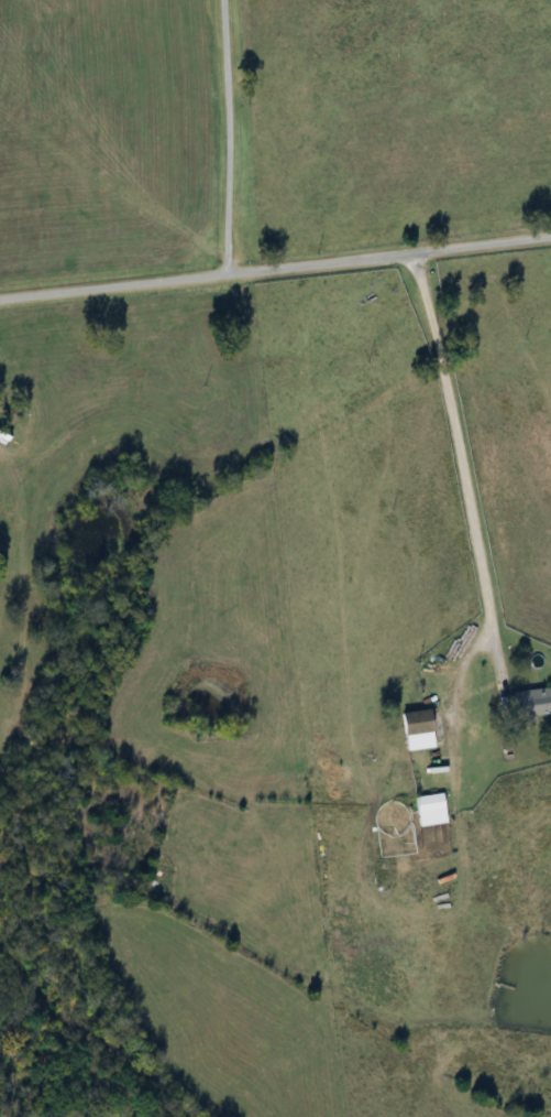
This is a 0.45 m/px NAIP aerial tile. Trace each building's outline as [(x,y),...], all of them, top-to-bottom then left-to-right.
[(512,724),(529,722),(529,717),(550,715),(550,687),(509,692),(512,724)] [(442,823),(438,794),(411,798),(415,827),(442,823)]
